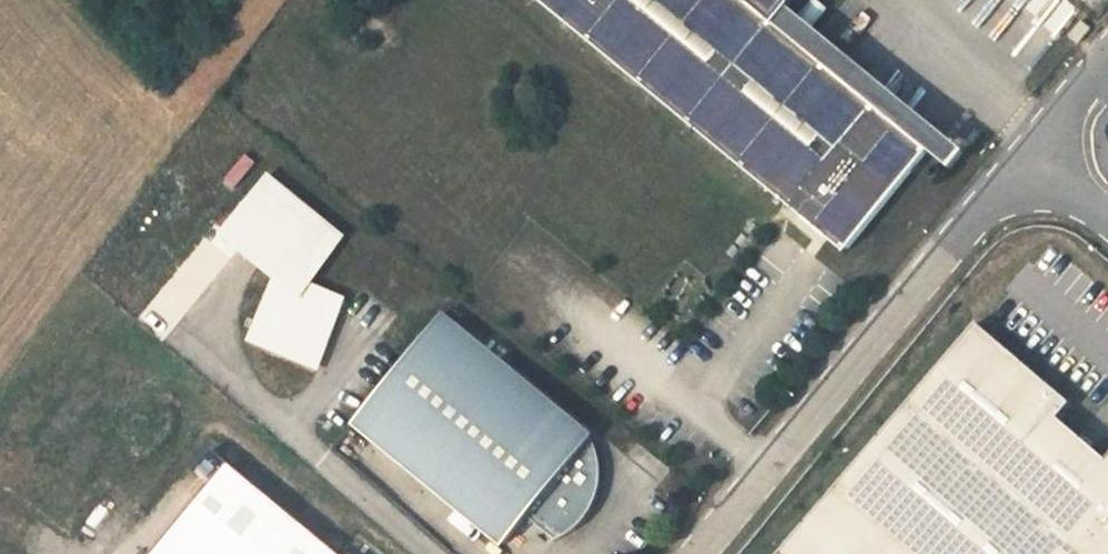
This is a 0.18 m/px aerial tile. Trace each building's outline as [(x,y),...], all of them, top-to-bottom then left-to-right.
[(845,254),(928,153),(949,170),(963,153),(787,9),(794,0),(535,0),(845,254)] [(1081,21),(1068,36),(1078,44),(1090,29),(1081,21)] [(258,164),(245,154),(226,180),(238,190),(258,164)] [(343,237),(269,177),(224,231),(278,275),(249,339),(313,367),(342,301),(304,285),(343,237)] [(591,438),(441,316),(353,423),(503,545),(526,517),(556,541),(564,537),(571,532),(578,526),(580,523),(584,519),(590,510),(594,500),(597,493),(598,487),(599,482),(599,475),(599,467),(598,460),(596,452),(594,445),(591,438)] [(978,324),(783,553),(1107,553),(1107,461),(1107,462),(1058,421),(1072,404),(978,324)] [(231,465),(157,553),(339,553),(231,465)]
